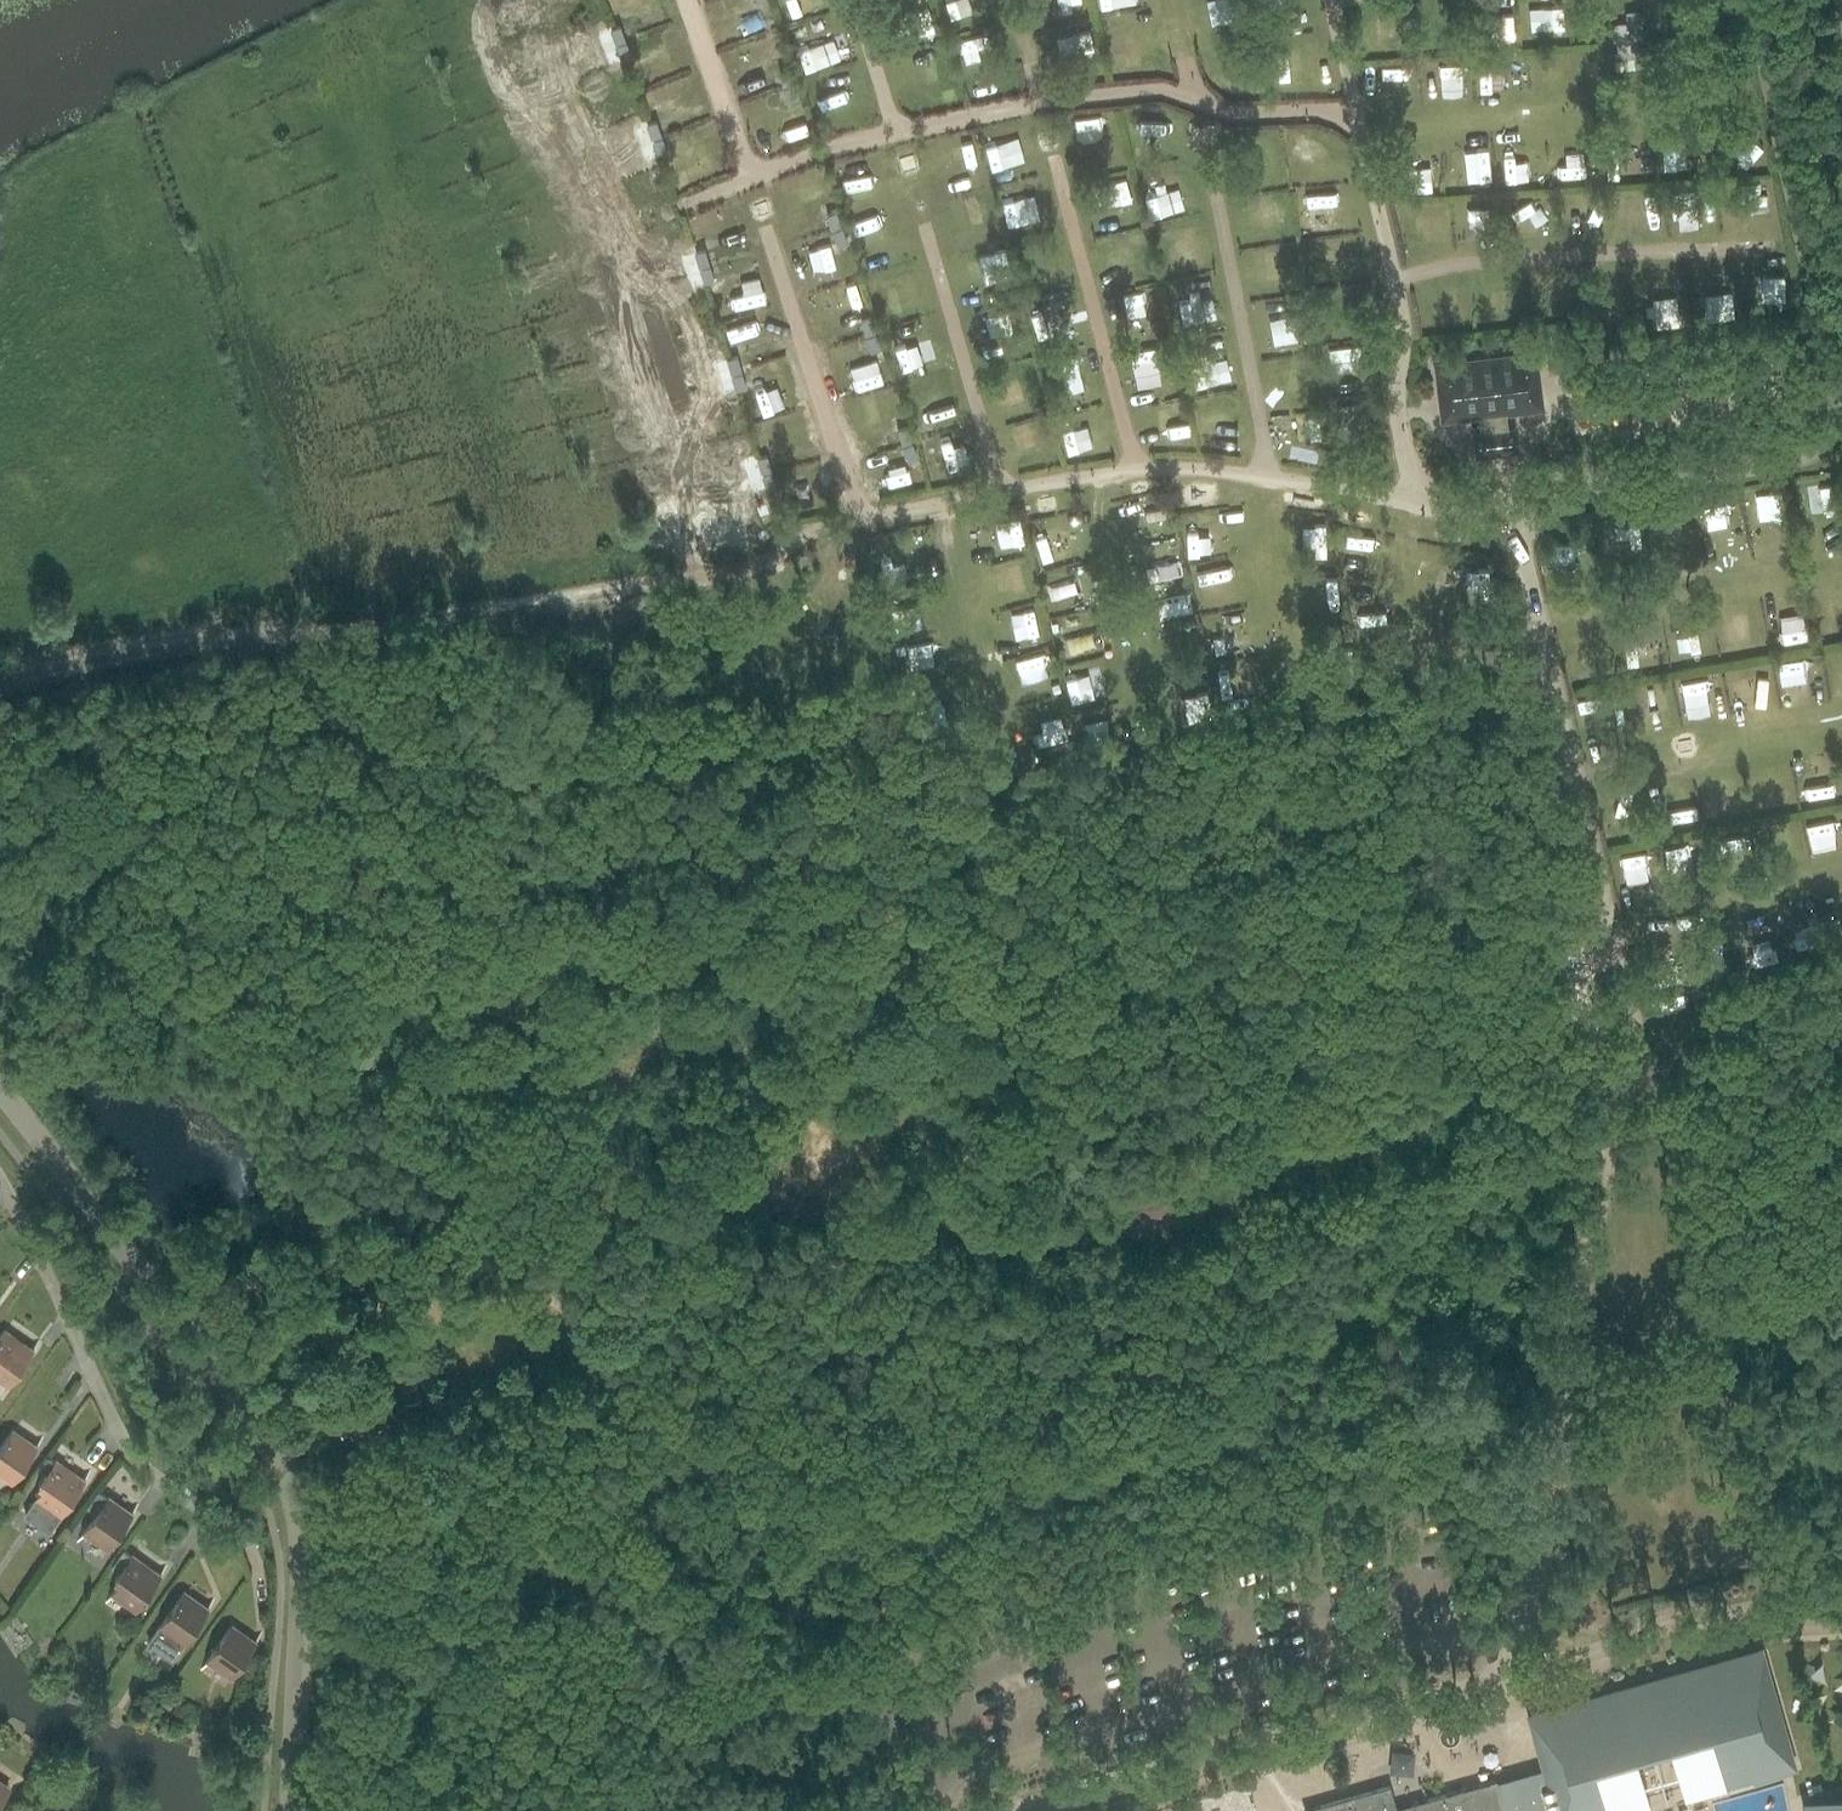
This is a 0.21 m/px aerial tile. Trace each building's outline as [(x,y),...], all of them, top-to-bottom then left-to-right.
[(960,25),(992,18),(987,0),(962,0),(954,2),(960,25)] [(1282,27),(1308,25),(1306,0),(1281,0),(1282,27)] [(1544,35),(1564,34),(1563,1),(1543,2),(1544,35)] [(1645,47),(1640,10),(1626,12),(1628,22),(1614,24),(1618,52),(1606,54),(1608,73),(1651,68),(1648,47),(1645,47)] [(625,25),(615,28),(619,42),(629,39),(625,25)] [(630,42),(620,45),(624,59),(634,56),(630,42)] [(1313,69),(1312,45),(1277,47),(1278,70),(1313,69)] [(859,104),(847,69),(819,78),(831,113),(859,104)] [(659,120),(649,123),(653,137),(663,134),(659,120)] [(1728,165),(1750,164),(1748,129),(1726,131),(1728,165)] [(1681,132),(1680,148),(1703,149),(1704,134),(1681,132)] [(664,137),(654,140),(658,154),(668,151),(664,137)] [(1470,184),(1495,182),(1493,146),(1468,148),(1470,184)] [(1421,189),(1441,188),(1439,154),(1420,155),(1421,189)] [(1186,180),(1148,185),(1151,204),(1189,199),(1186,180)] [(1304,208),(1307,233),(1345,228),(1342,204),(1304,208)] [(840,213),(830,216),(834,229),(844,226),(840,213)] [(845,229),(835,232),(839,246),(849,243),(845,229)] [(708,251),(698,254),(702,267),(712,264),(708,251)] [(713,267),(703,270),(707,284),(717,281),(713,267)] [(1173,288),(1174,312),(1213,310),(1212,285),(1173,288)] [(872,319),(862,322),(866,336),(876,333),(872,319)] [(877,336),(867,339),(871,352),(881,349),(877,336)] [(1468,435),(1472,460),(1513,454),(1510,430),(1504,431),(1502,416),(1539,411),(1531,352),(1428,365),(1436,425),(1473,420),(1474,428),(1475,434),(1468,435)] [(739,357),(729,360),(733,374),(743,371),(739,357)] [(744,374),(734,377),(738,390),(748,387),(744,374)] [(908,429),(898,432),(902,445),(912,442),(908,429)] [(913,445),(903,448),(907,462),(917,459),(913,445)] [(769,457),(759,460),(763,474),(773,471),(769,457)] [(774,474),(764,477),(768,491),(778,488),(774,474)] [(1705,508),(1710,542),(1733,539),(1728,504),(1705,508)] [(1656,547),(1685,546),(1684,509),(1655,510),(1656,547)] [(1186,523),(1187,547),(1239,544),(1237,520),(1186,523)] [(1046,582),(1048,608),(1082,605),(1080,579),(1046,582)] [(1822,595),(1838,627),(1841,625),(1841,585),(1822,595)] [(1194,587),(1157,591),(1159,611),(1196,608),(1194,587)] [(1724,610),(1732,646),(1757,641),(1749,605),(1724,610)] [(1640,662),(1668,661),(1667,621),(1639,622),(1640,662)] [(1097,624),(1059,630),(1063,654),(1101,649),(1097,624)] [(1685,639),(1689,662),(1715,658),(1711,635),(1685,639)] [(1785,705),(1815,703),(1813,666),(1783,668),(1785,705)] [(1074,703),(1115,696),(1110,669),(1069,676),(1074,703)] [(1642,712),(1663,711),(1661,688),(1640,689),(1642,712)] [(1709,690),(1711,708),(1726,706),(1724,689),(1709,690)] [(1707,782),(1709,808),(1714,808),(1715,819),(1733,818),(1731,781),(1707,782)] [(1813,818),(1816,843),(1841,839),(1841,814),(1813,818)] [(10,1385),(35,1350),(6,1330),(0,1339),(0,1378),(10,1385)] [(421,1399),(411,1367),(394,1373),(405,1404),(421,1399)] [(353,1438),(398,1424),(388,1393),(343,1407),(344,1412),(336,1414),(343,1435),(351,1432),(353,1438)] [(0,1450),(0,1472),(13,1482),(38,1447),(14,1430),(0,1450)] [(55,1462),(49,1457),(41,1468),(48,1473),(40,1484),(45,1487),(26,1514),(50,1531),(86,1480),(56,1460),(55,1462)] [(85,1532),(109,1549),(134,1514),(110,1497),(85,1532)] [(162,1575),(133,1555),(116,1579),(121,1582),(113,1593),(137,1610),(162,1575)] [(186,1592),(161,1627),(185,1644),(210,1608),(186,1592)] [(233,1625),(209,1660),(233,1677),(257,1642),(233,1625)] [(1498,1783),(1506,1810),(1641,1810),(1796,1768),(1763,1648),(1527,1714),(1544,1769),(1498,1783)] [(1498,1783),(1498,1780),(1455,1792),(1416,1803),(1396,1809),(1390,1786),(1304,1810),(1506,1810),(1498,1783)] [(11,1789),(0,1782),(0,1804),(11,1789)] [(1801,1800),(1803,1810),(1841,1810),(1841,1792),(1801,1800)]
